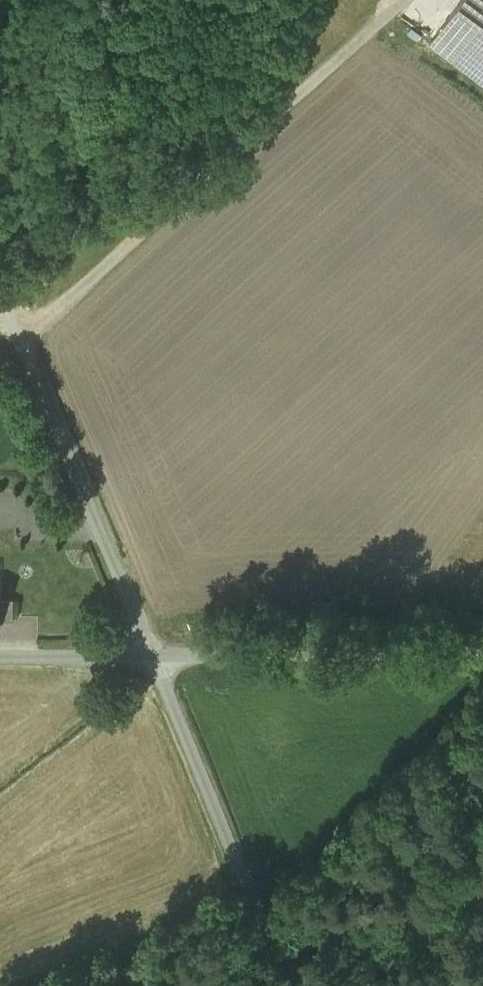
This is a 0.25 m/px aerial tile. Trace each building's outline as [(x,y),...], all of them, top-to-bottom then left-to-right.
[(432,40),(482,78),(482,0),(462,0),(432,40)] [(22,626),(23,603),(8,602),(9,582),(0,582),(0,625),(22,626)]
